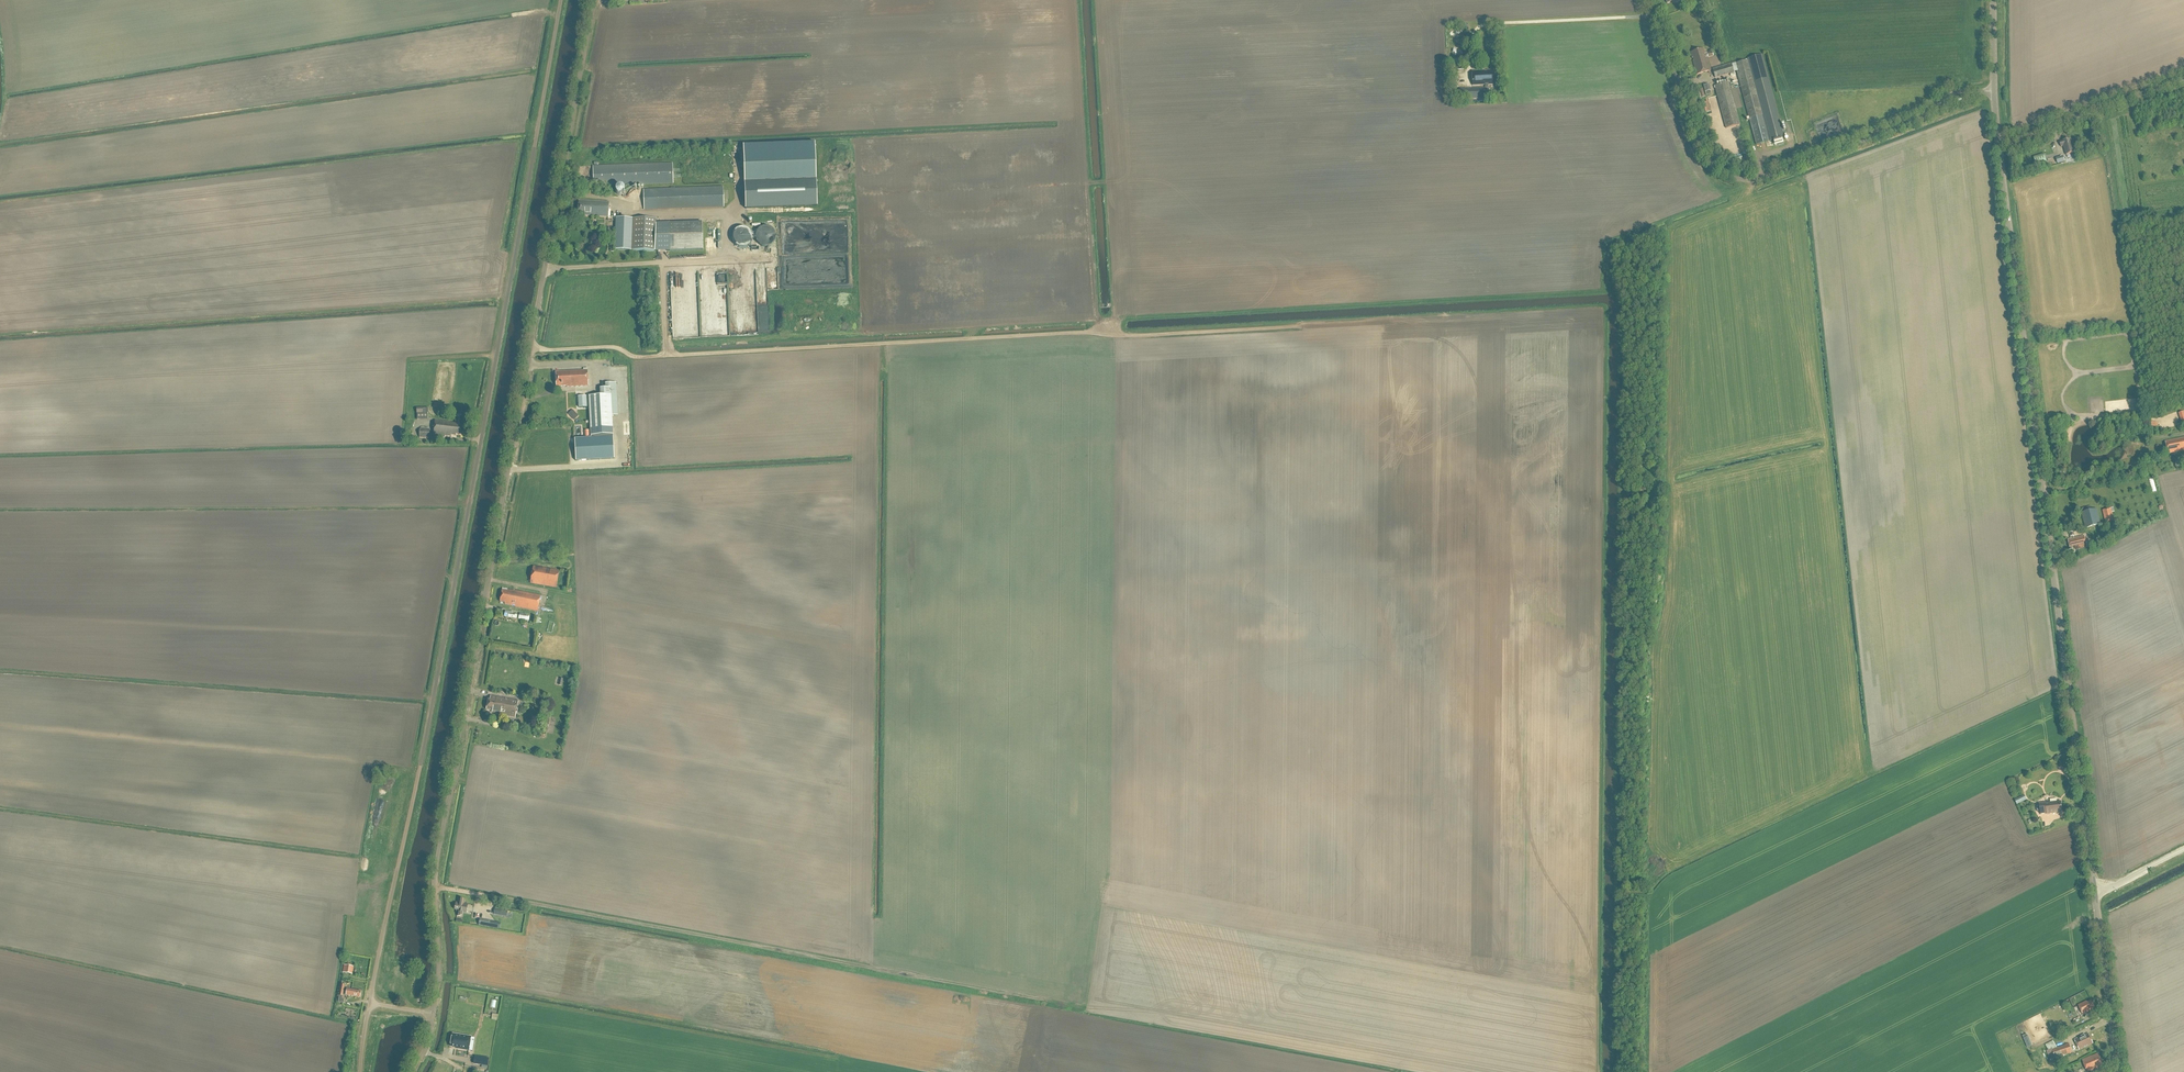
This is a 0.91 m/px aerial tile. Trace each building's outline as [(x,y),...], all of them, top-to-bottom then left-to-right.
[(1707,58),(1713,56),(1712,52),(1705,54),(1703,49),(1690,53),(1697,75),(1710,71),(1707,58)] [(1715,77),(1734,72),(1732,65),(1734,64),(1756,145),(1772,141),(1773,145),(1783,143),(1782,138),(1784,137),(1761,55),(1747,59),(1747,60),(1735,63),(1735,62),(1712,68),(1715,77)] [(1473,85),(1485,85),(1485,88),(1460,89),(1460,98),(1468,98),(1468,99),(1488,98),(1487,88),(1489,88),(1489,85),(1493,84),(1492,70),(1487,70),(1487,71),(1485,72),(1485,71),(1472,71),(1473,85)] [(1728,83),(1715,86),(1726,129),(1740,125),(1728,83)] [(1699,89),(1698,86),(1692,89),(1694,94),(1698,92),(1699,97),(1705,95),(1702,88),(1699,89)] [(1711,111),(1708,102),(1700,105),(1703,114),(1711,111)] [(2060,142),(2061,147),(2063,146),(2066,155),(2075,153),(2071,139),(2060,142)] [(816,180),(815,144),(743,146),(744,186),(751,186),(751,182),(816,180)] [(2036,166),(2047,163),(2044,154),(2033,157),(2036,166)] [(2063,156),(2056,158),(2058,164),(2065,162),(2063,156)] [(673,163),(593,166),(594,187),(673,184),(673,163)] [(616,191),(616,192),(616,193),(616,194),(617,195),(618,195),(618,196),(619,196),(620,196),(621,196),(622,196),(623,195),(624,194),(624,193),(625,192),(625,191),(624,190),(624,189),(623,189),(623,188),(622,188),(621,187),(620,187),(619,187),(618,188),(617,189),(616,189),(616,190),(616,191)] [(723,187),(644,189),(644,210),(724,207),(723,187)] [(585,214),(585,216),(608,217),(609,202),(579,201),(578,213),(585,214)] [(655,251),(656,219),(616,217),(614,250),(655,251)] [(745,228),(744,228),(743,227),(741,227),(740,228),(738,228),(737,228),(737,229),(736,229),(735,230),(734,231),(733,232),(732,233),(732,234),(732,235),(732,236),(731,236),(731,237),(731,238),(731,239),(732,240),(732,241),(732,242),(733,243),(733,244),(734,245),(735,246),(736,247),(737,247),(738,248),(739,248),(740,248),(741,248),(742,248),(743,248),(744,248),(746,248),(746,247),(748,247),(748,246),(749,246),(749,245),(750,245),(750,244),(751,244),(751,243),(751,242),(752,241),(752,240),(752,239),(752,238),(752,237),(752,236),(752,235),(752,234),(751,233),(751,232),(750,231),(749,230),(748,230),(747,229),(746,228),(745,228)] [(767,227),(765,227),(764,227),(763,227),(761,228),(760,228),(760,229),(759,229),(758,230),(757,231),(757,232),(756,233),(756,234),(756,235),(755,236),(755,237),(755,238),(755,239),(756,240),(756,241),(756,242),(757,242),(757,243),(758,244),(759,245),(760,246),(761,246),(762,247),(763,247),(765,247),(766,247),(767,247),(768,247),(769,247),(770,246),(771,246),(772,245),(773,244),(774,243),(775,242),(775,241),(775,240),(776,239),(776,238),(776,237),(776,236),(775,235),(775,234),(775,233),(774,232),(774,231),(773,230),(772,229),(770,228),(769,228),(768,227),(767,227)] [(703,250),(703,239),(670,240),(670,251),(703,250)] [(567,386),(567,387),(588,386),(588,370),(556,372),(557,387),(567,386)] [(613,434),(612,416),(618,415),(616,382),(605,383),(606,388),(600,388),(601,395),(589,396),(590,410),(591,436),(613,434)] [(578,396),(579,408),(587,407),(586,396),(578,396)] [(450,423),(450,422),(436,421),(434,436),(445,437),(445,436),(451,437),(451,435),(456,436),(456,435),(462,435),(463,426),(457,425),(457,424),(450,423)] [(430,429),(419,429),(419,438),(429,438),(430,429)] [(615,459),(613,434),(591,436),(591,438),(575,439),(576,461),(615,459)] [(2165,442),(2168,453),(2183,450),(2183,438),(2165,442)] [(2102,510),(2106,523),(2114,520),(2112,512),(2115,511),(2114,507),(2110,508),(2108,502),(2101,504),(2102,510)] [(2082,512),(2081,513),(2085,528),(2100,524),(2096,509),(2091,510),(2090,506),(2081,509),(2082,512)] [(2071,539),(2067,540),(2070,551),(2087,547),(2084,536),(2073,539),(2073,537),(2072,532),(2069,533),(2071,539)] [(559,571),(533,566),(530,583),(556,588),(559,571)] [(507,591),(502,590),(500,602),(505,603),(504,604),(514,606),(514,607),(538,611),(541,596),(513,591),(508,590),(507,591)] [(497,714),(515,718),(518,701),(492,696),(491,701),(488,700),(486,710),(492,711),(492,713),(497,714)] [(2025,796),(2015,800),(2017,805),(2027,801),(2025,796)] [(2046,803),(2039,804),(2041,814),(2047,813),(2047,814),(2062,812),(2061,801),(2057,802),(2057,799),(2050,799),(2050,803),(2046,803)] [(456,902),(455,909),(457,909),(456,911),(458,911),(457,915),(463,916),(464,912),(466,913),(468,904),(465,903),(465,899),(459,898),(458,902),(456,902)] [(480,918),(479,925),(490,927),(491,920),(480,918)] [(344,965),(343,973),(352,974),(354,966),(344,965)] [(348,988),(346,995),(360,998),(361,991),(348,988)] [(2091,1009),(2095,1006),(2092,1000),(2088,1002),(2087,1001),(2080,1005),(2085,1014),(2088,1012),(2088,1011),(2091,1009)] [(451,1047),(458,1048),(458,1049),(469,1051),(471,1037),(453,1034),(451,1047)] [(2028,1034),(2022,1035),(2026,1047),(2031,1046),(2028,1034)] [(2083,1036),(2074,1040),(2079,1050),(2093,1043),(2088,1034),(2083,1036)] [(2046,1043),(2048,1050),(2046,1051),(2049,1060),(2048,1060),(2052,1071),(2053,1071),(2062,1068),(2058,1058),(2073,1053),(2069,1043),(2056,1048),(2053,1040),(2046,1043)] [(2092,1055),(2082,1060),(2088,1071),(2098,1067),(2098,1066),(2103,1064),(2098,1054),(2093,1056),(2092,1055)] [(488,1059),(475,1057),(474,1064),(487,1066),(488,1059)]
